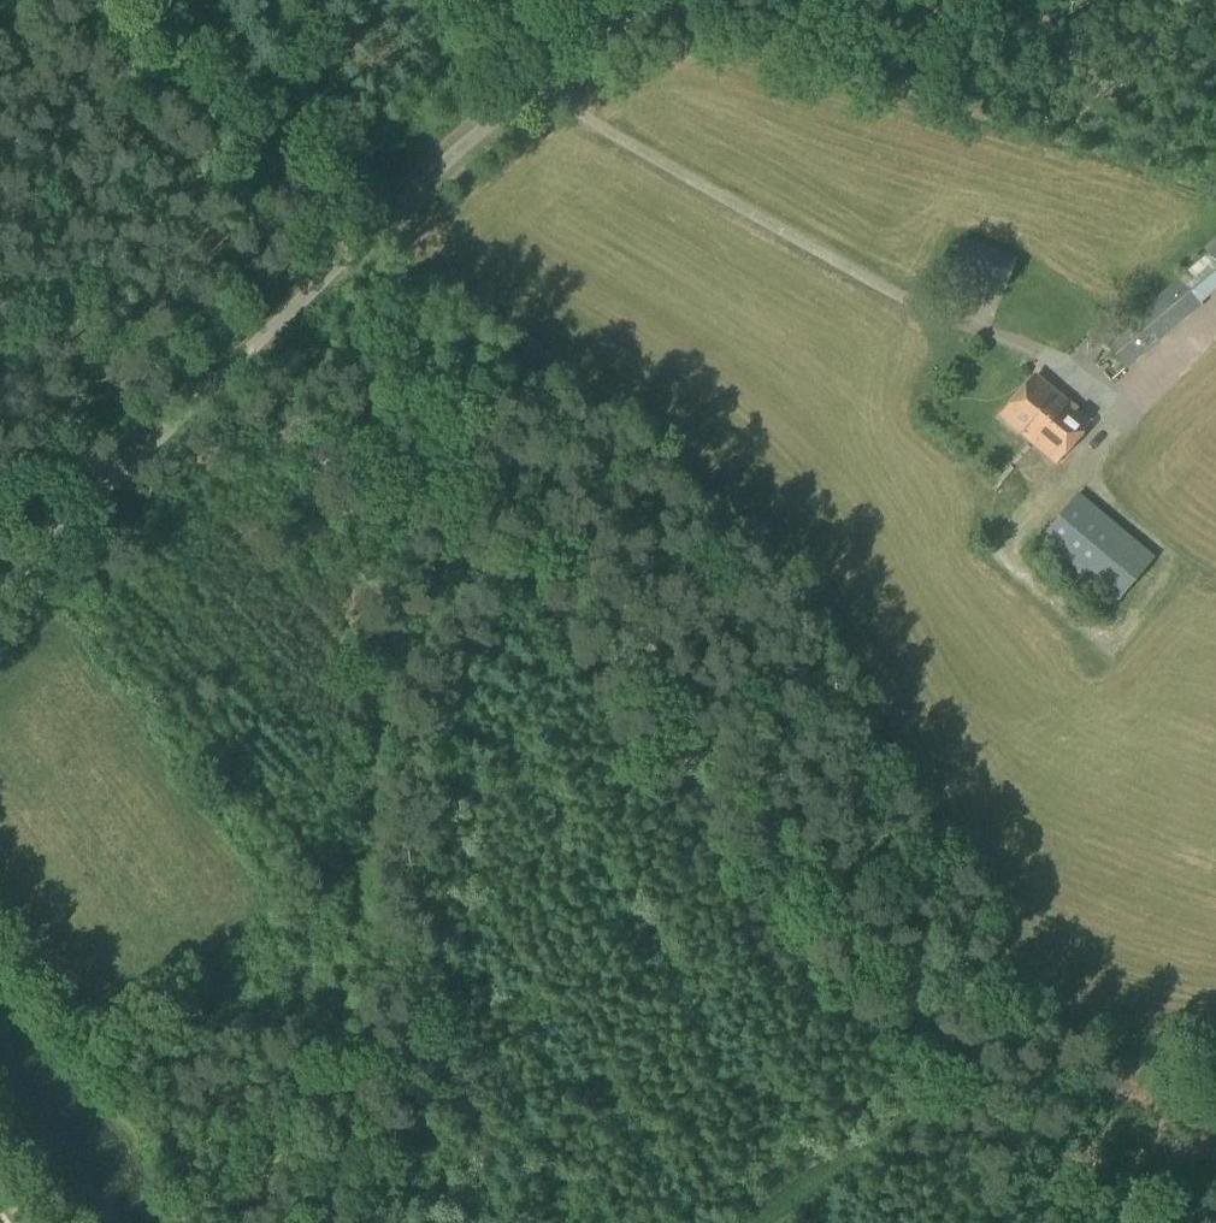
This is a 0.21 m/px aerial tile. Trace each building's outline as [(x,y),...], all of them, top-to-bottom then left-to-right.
[(961,238),(949,269),(1004,291),(1014,265),(1016,259),(961,238)] [(1215,286),(1215,249),(1209,255),(1210,256),(1178,283),(1103,346),(1126,372),(1200,309),(1196,304),(1215,286)] [(1034,447),(1066,408),(1034,380),(1001,419),(1034,447)] [(1056,465),(1089,427),(1066,408),(1034,447),(1056,465)] [(1115,607),(1154,560),(1079,497),(1039,544),(1115,607)]
